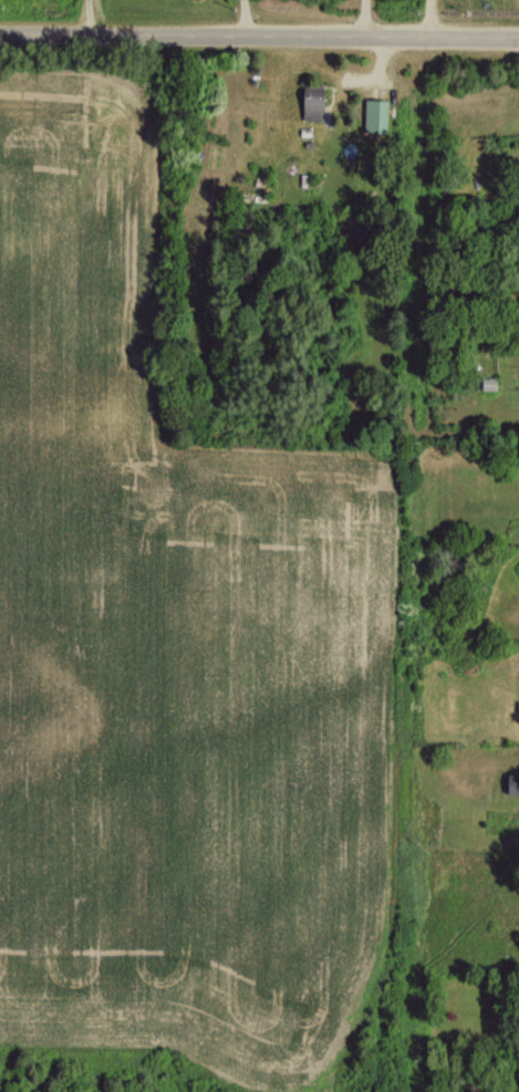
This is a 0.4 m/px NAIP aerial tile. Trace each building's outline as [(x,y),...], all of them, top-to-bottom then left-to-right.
[(320,88),(299,89),(300,120),(321,120),(320,88)] [(385,132),(385,100),(363,99),(363,132),(385,132)] [(503,773),(502,793),(518,793),(518,792),(518,774),(503,773)]
